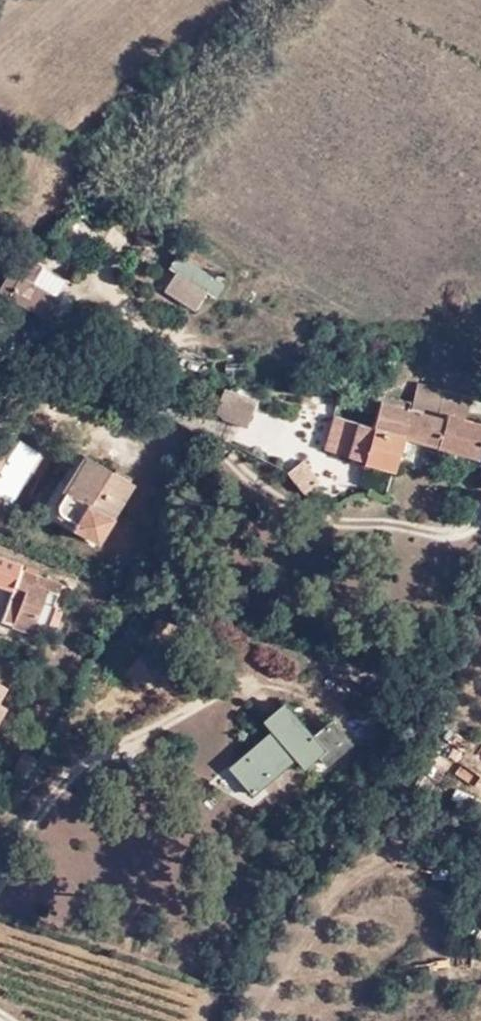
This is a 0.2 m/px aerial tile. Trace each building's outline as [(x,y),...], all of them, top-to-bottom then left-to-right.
[(167,289),(198,308),(209,289),(219,295),(227,282),(180,252),(172,266),(178,270),(167,289)] [(24,253),(0,289),(8,293),(29,307),(43,316),(66,279),(24,253)] [(8,293),(0,309),(0,318),(18,327),(29,307),(8,293)] [(60,359),(66,344),(55,339),(48,353),(60,359)] [(416,383),(411,407),(445,416),(446,410),(450,391),(416,383)] [(251,430),(261,401),(229,389),(218,417),(251,430)] [(374,427),(402,433),(471,451),(476,433),(467,431),(469,427),(444,421),(445,416),(411,407),(381,399),(374,427)] [(444,421),(469,427),(473,416),(446,410),(445,416),(444,421)] [(327,451),(394,467),(402,433),(374,427),(336,418),(327,451)] [(293,472),(315,490),(325,483),(308,460),(293,472)] [(83,461),(66,494),(54,518),(75,528),(72,534),(96,546),(128,486),(83,461)] [(307,495),(315,490),(293,472),(290,474),(307,495)] [(54,518),(66,494),(54,488),(37,522),(68,540),(72,534),(75,528),(54,518)] [(0,570),(0,587),(10,591),(12,584),(24,588),(12,626),(29,632),(33,623),(52,629),(61,607),(52,605),(59,584),(19,570),(20,565),(4,560),(0,570)] [(10,591),(0,619),(0,621),(12,626),(24,588),(12,584),(10,591)] [(67,587),(59,584),(52,605),(61,607),(67,587)] [(326,764),(351,744),(330,719),(308,736),(281,704),(263,719),(272,732),(233,765),(253,789),(293,755),(303,767),(318,754),(326,764)]
